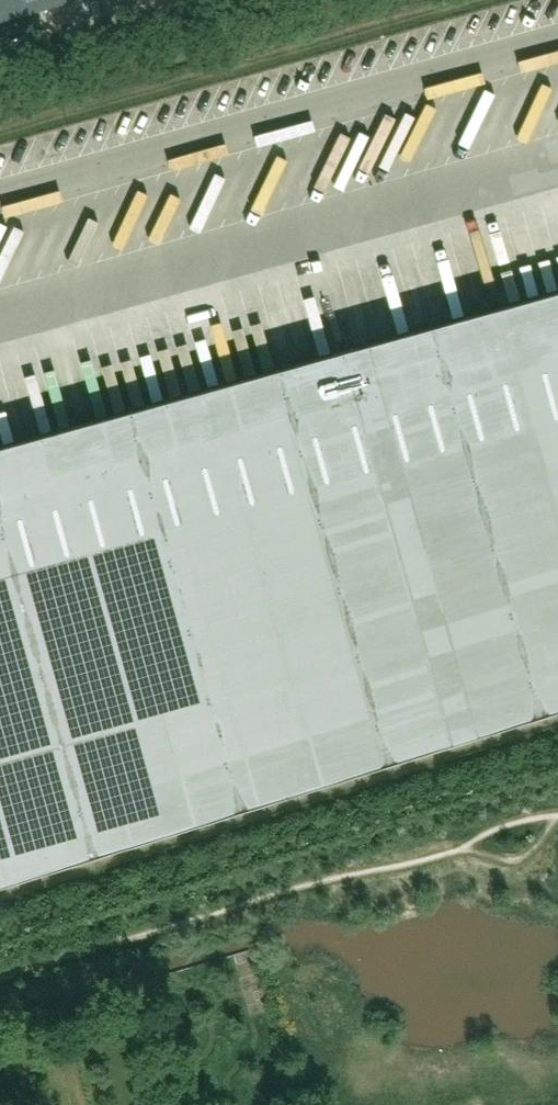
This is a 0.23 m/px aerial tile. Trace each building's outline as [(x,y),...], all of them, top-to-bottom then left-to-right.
[(66,3),(65,0),(0,0),(0,21),(66,3)] [(557,711),(557,292),(0,448),(0,887),(557,711)]
